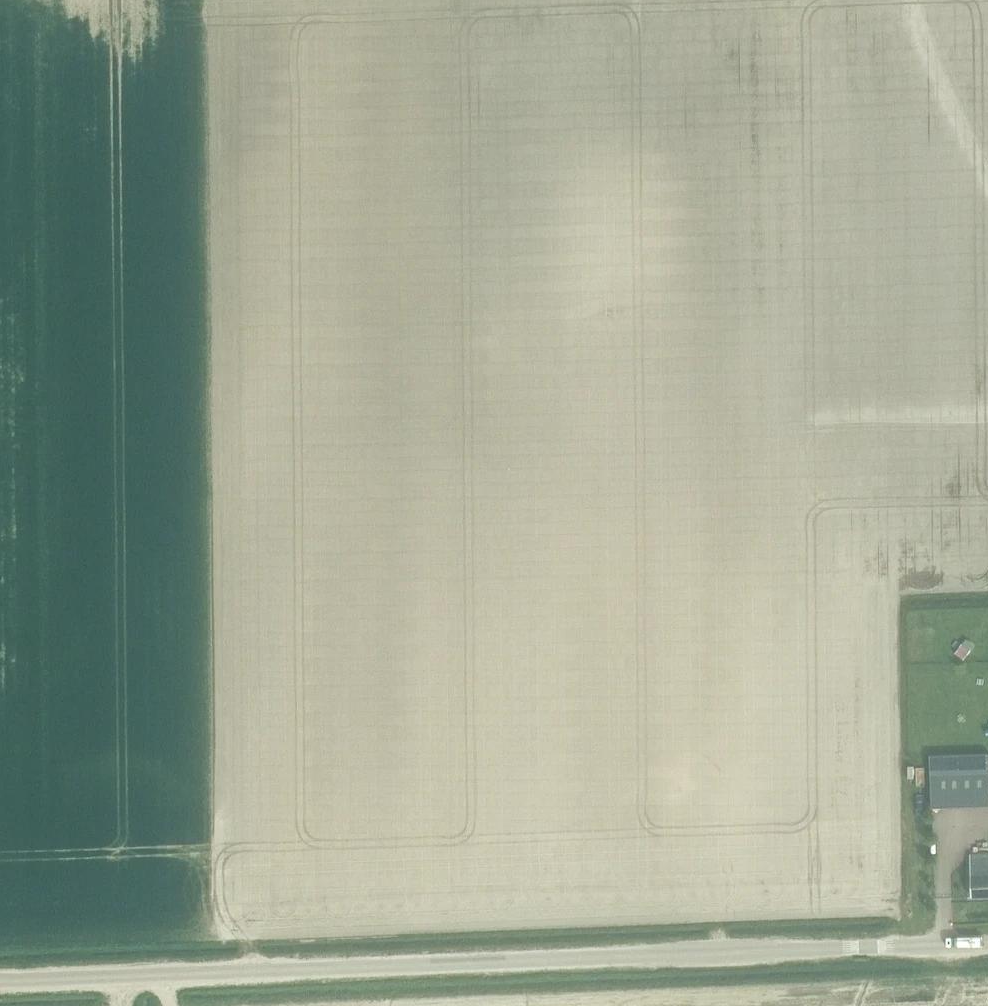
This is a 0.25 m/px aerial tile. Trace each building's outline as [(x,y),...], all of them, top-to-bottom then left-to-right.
[(929,755),(931,808),(987,805),(987,753),(940,755),(929,755)] [(969,854),(971,897),(987,896),(987,853),(969,854)]
